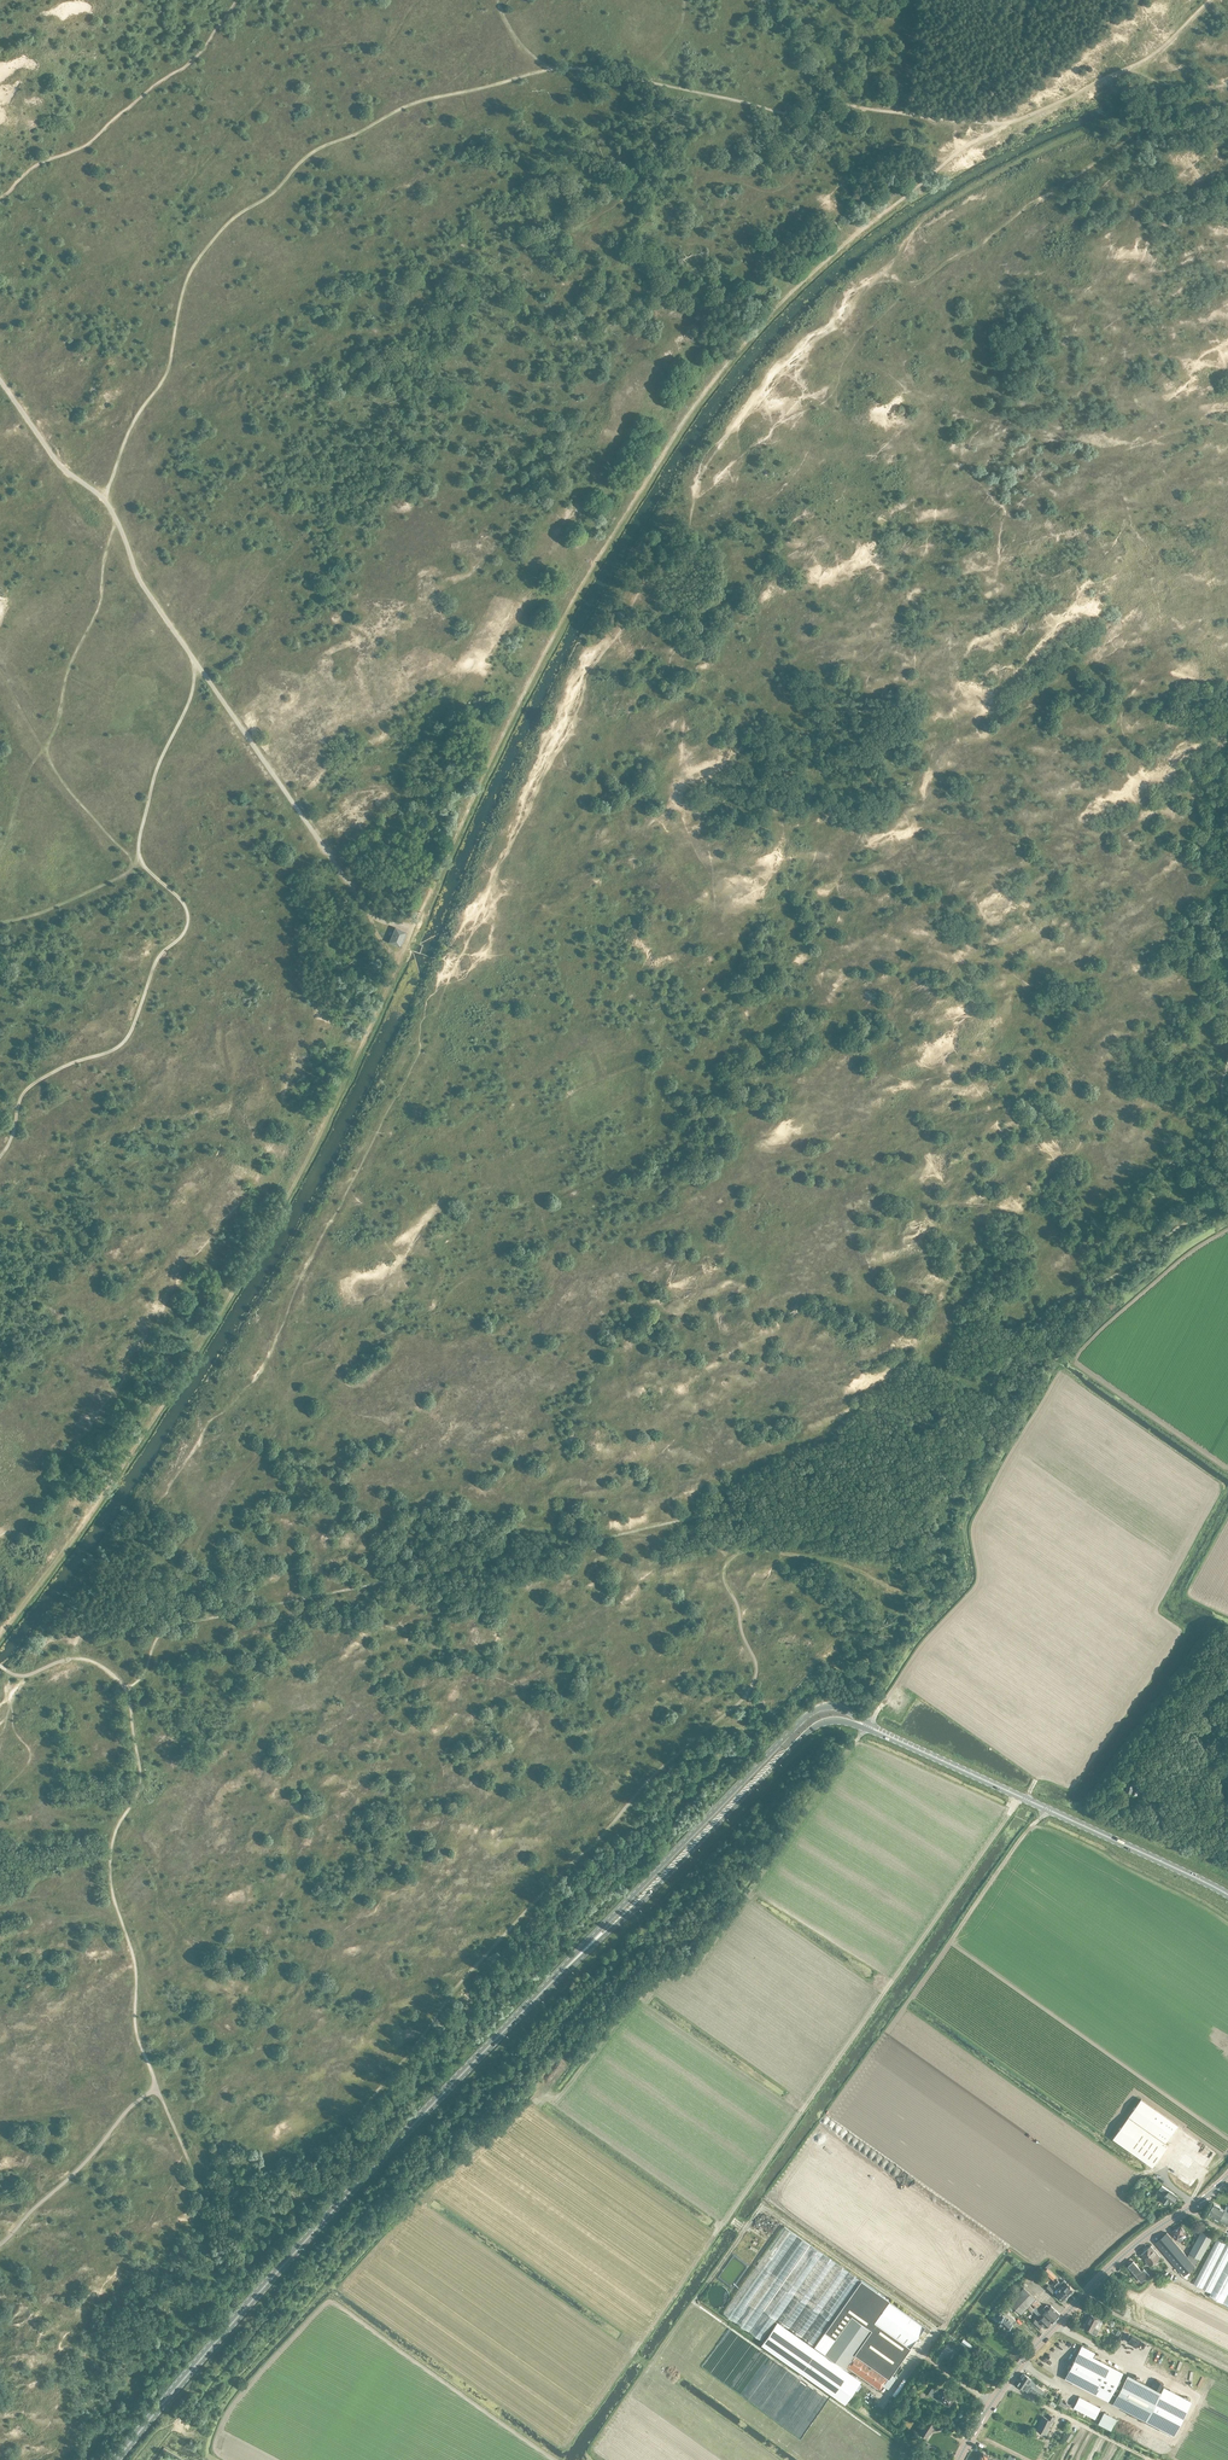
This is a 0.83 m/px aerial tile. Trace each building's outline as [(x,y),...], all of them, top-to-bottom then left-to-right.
[(396,927),(389,942),(401,947),(407,932),(396,927)] [(1131,1793),(1137,1794),(1139,1789),(1142,1790),(1142,1788),(1134,1785),(1136,1780),(1131,1778),(1126,1791),(1131,1793)] [(1178,2125),(1157,2110),(1141,2099),(1130,2116),(1166,2141),(1178,2125)] [(1153,2167),(1155,2164),(1169,2144),(1129,2116),(1115,2136),(1113,2138),(1153,2167)] [(1159,2189),(1162,2190),(1167,2194),(1162,2200),(1163,2201),(1163,2202),(1164,2203),(1165,2203),(1166,2203),(1167,2203),(1169,2200),(1173,2203),(1178,2196),(1164,2187),(1162,2185),(1159,2189)] [(1209,2213),(1220,2219),(1221,2217),(1227,2220),(1227,2218),(1227,2208),(1227,2207),(1225,2210),(1214,2204),(1209,2213)] [(785,2226),(723,2313),(761,2340),(776,2319),(824,2353),(824,2352),(845,2367),(844,2368),(848,2371),(850,2369),(879,2390),(910,2347),(922,2329),(927,2333),(930,2329),(925,2326),(889,2300),(890,2300),(861,2279),(861,2280),(810,2244),(785,2226)] [(1179,2241),(1182,2240),(1183,2239),(1182,2237),(1186,2234),(1181,2226),(1173,2231),(1178,2239),(1179,2241)] [(1212,2237),(1201,2231),(1190,2252),(1199,2257),(1201,2258),(1212,2237)] [(1184,2275),(1196,2266),(1167,2232),(1156,2242),(1184,2275)] [(1194,2283),(1211,2292),(1209,2295),(1227,2305),(1227,2244),(1217,2239),(1194,2283)] [(1150,2266),(1160,2257),(1161,2257),(1151,2245),(1141,2254),(1147,2260),(1146,2261),(1150,2266)] [(1145,2277),(1147,2279),(1151,2276),(1150,2275),(1147,2272),(1144,2268),(1142,2270),(1134,2261),(1128,2265),(1129,2266),(1126,2268),(1130,2272),(1133,2270),(1142,2281),(1145,2277)] [(1056,2276),(1047,2268),(1044,2271),(1053,2280),(1056,2276)] [(1059,2296),(1063,2301),(1069,2295),(1060,2286),(1057,2284),(1054,2281),(1052,2284),(1057,2288),(1054,2291),(1059,2296)] [(1069,2295),(1074,2289),(1069,2285),(1065,2282),(1062,2285),(1062,2284),(1060,2286),(1069,2295)] [(1045,2288),(1051,2294),(1054,2291),(1048,2285),(1045,2288)] [(1026,2307),(1028,2309),(1031,2306),(1029,2304),(1035,2298),(1023,2287),(1009,2302),(1020,2313),(1026,2307)] [(1041,2303),(1036,2299),(1032,2304),(1036,2308),(1041,2303)] [(1046,2310),(1043,2314),(1051,2322),(1060,2313),(1051,2305),(1049,2307),(1046,2304),(1043,2308),(1046,2310)] [(1114,2304),(1112,2309),(1123,2315),(1125,2309),(1114,2304)] [(1051,2322),(1043,2314),(1040,2312),(1037,2315),(1041,2318),(1038,2320),(1039,2320),(1038,2321),(1035,2319),(1032,2322),(1033,2323),(1038,2328),(1041,2325),(1042,2324),(1046,2327),(1046,2326),(1048,2326),(1049,2325),(1049,2324),(1051,2322)] [(1004,2314),(996,2323),(1005,2331),(1013,2323),(1004,2314)] [(1083,2328),(1091,2332),(1091,2333),(1096,2335),(1099,2329),(1095,2327),(1098,2320),(1102,2321),(1104,2317),(1097,2314),(1096,2318),(1090,2315),(1083,2328)] [(844,2368),(777,2321),(761,2345),(844,2404),(861,2381),(848,2371),(844,2368)] [(1082,2345),(1065,2378),(1108,2400),(1123,2372),(1093,2356),(1095,2352),(1082,2345)] [(1020,2379),(1039,2392),(1042,2394),(1044,2390),(1036,2385),(1037,2383),(1031,2379),(1024,2373),(1020,2379)] [(1128,2375),(1114,2403),(1172,2434),(1190,2400),(1163,2386),(1160,2392),(1128,2375)] [(1017,2384),(1027,2391),(1026,2392),(1034,2397),(1039,2392),(1020,2379),(1017,2384)] [(948,2404),(951,2400),(952,2401),(954,2398),(953,2397),(953,2396),(943,2390),(941,2391),(940,2390),(939,2391),(936,2388),(935,2389),(932,2387),(928,2394),(937,2400),(939,2398),(948,2404)] [(1073,2407),(1095,2419),(1101,2407),(1079,2396),(1073,2407)] [(1098,2423),(1111,2429),(1116,2418),(1104,2411),(1098,2423)] [(1037,2430),(1045,2434),(1051,2421),(1053,2422),(1056,2417),(1050,2414),(1048,2418),(1043,2416),(1037,2430)] [(927,2438),(930,2434),(936,2424),(928,2419),(919,2433),(927,2438)] [(1069,2440),(1074,2434),(1069,2430),(1064,2437),(1069,2440)]
